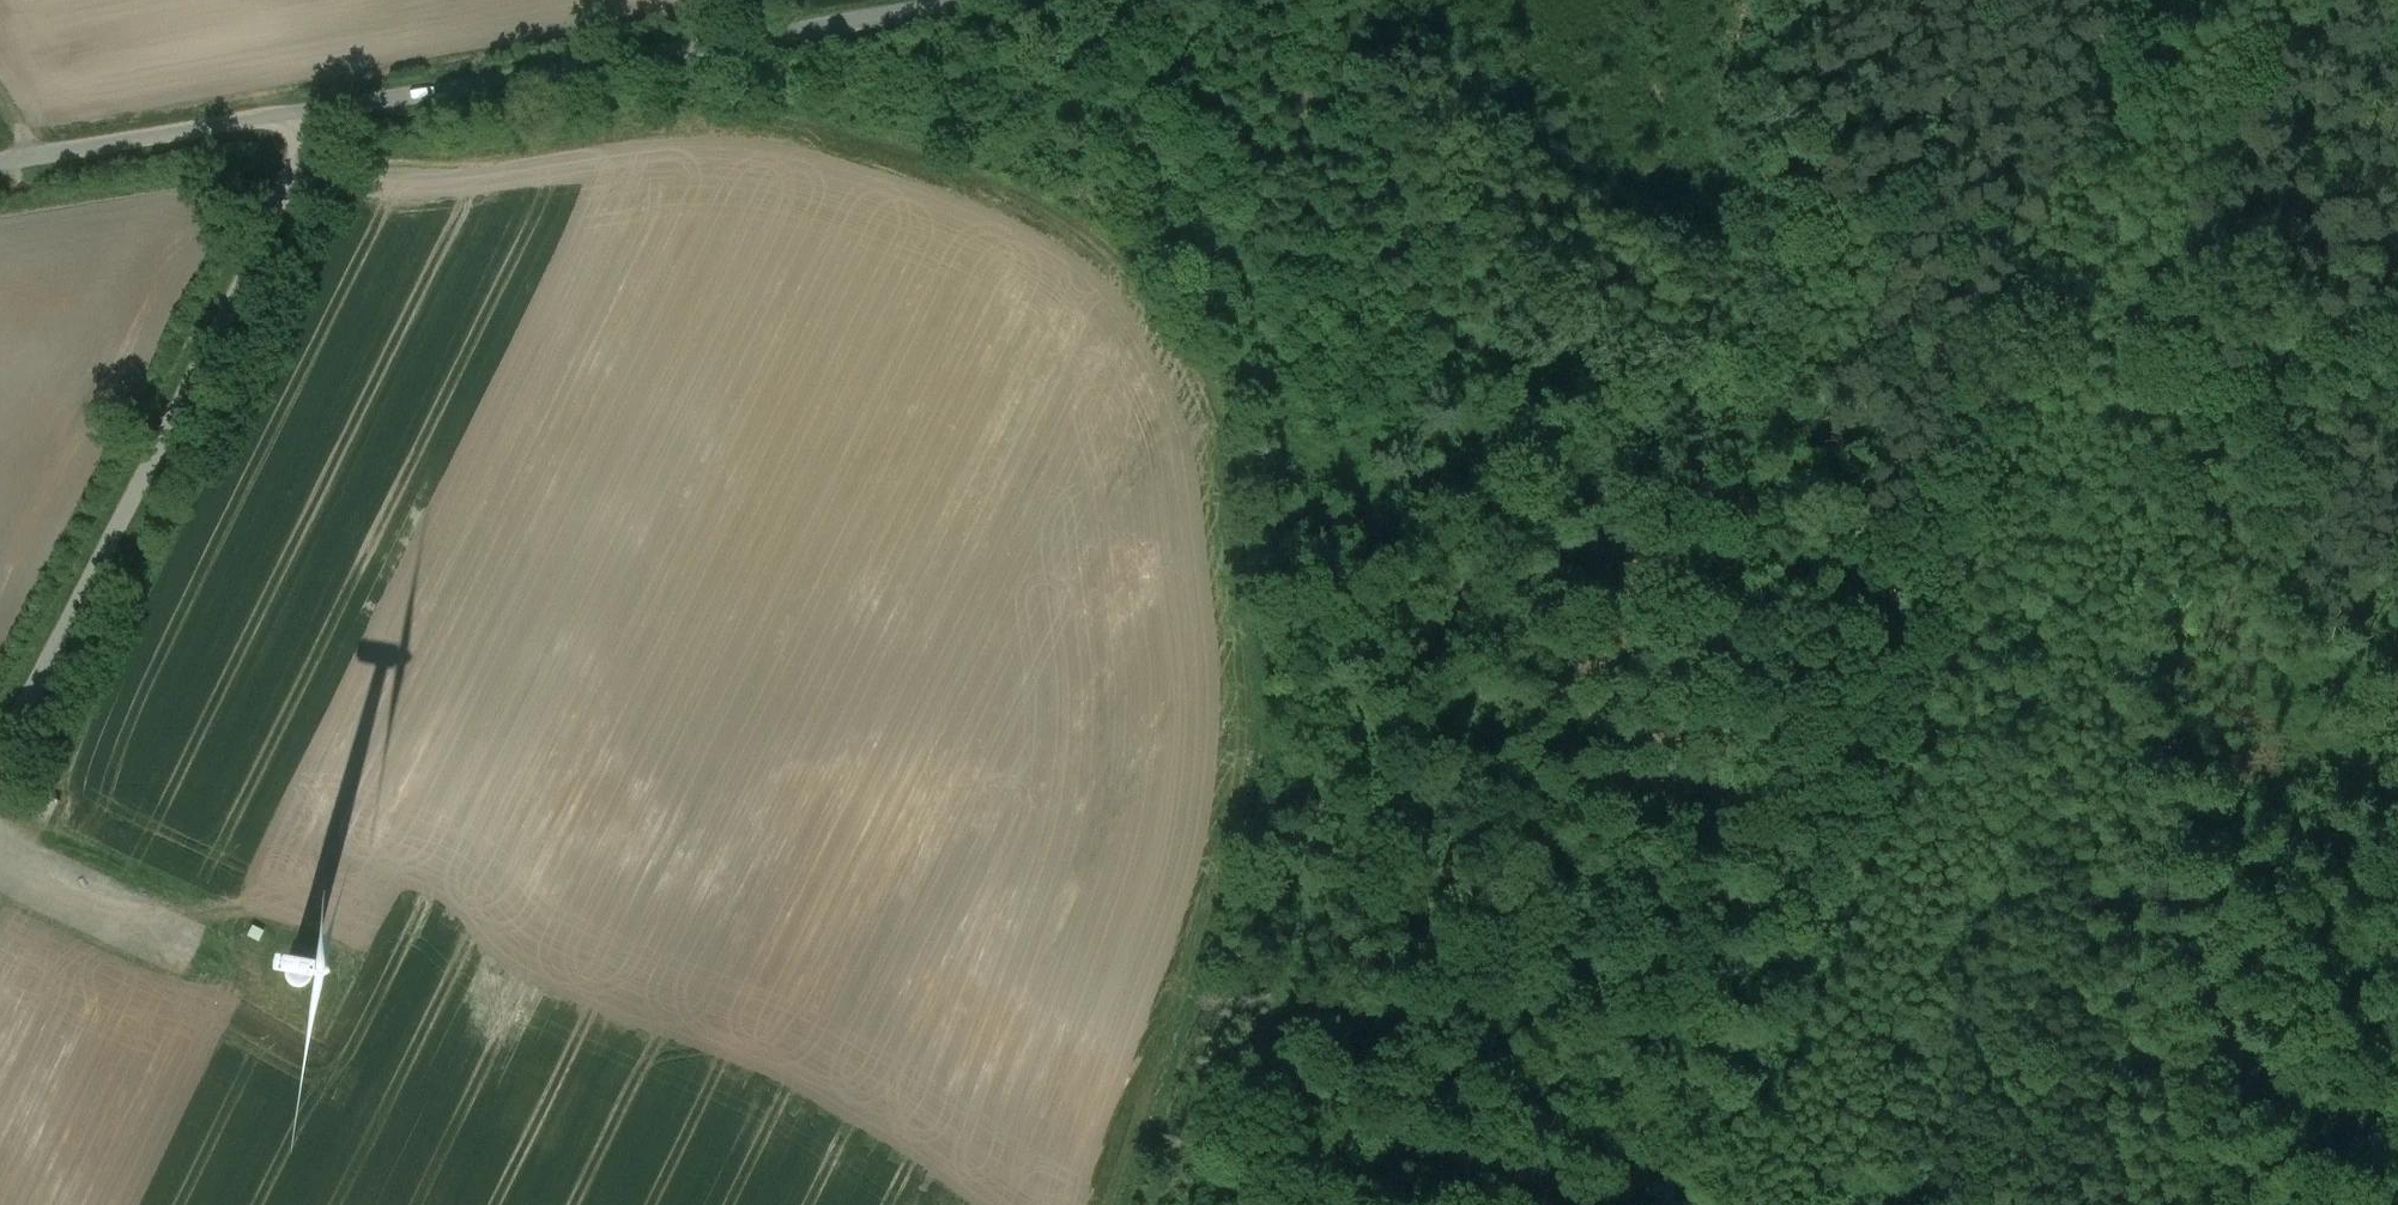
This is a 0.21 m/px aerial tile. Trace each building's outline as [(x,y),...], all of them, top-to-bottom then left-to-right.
[(265,932),(253,926),(248,937),(259,942),(265,932)]
